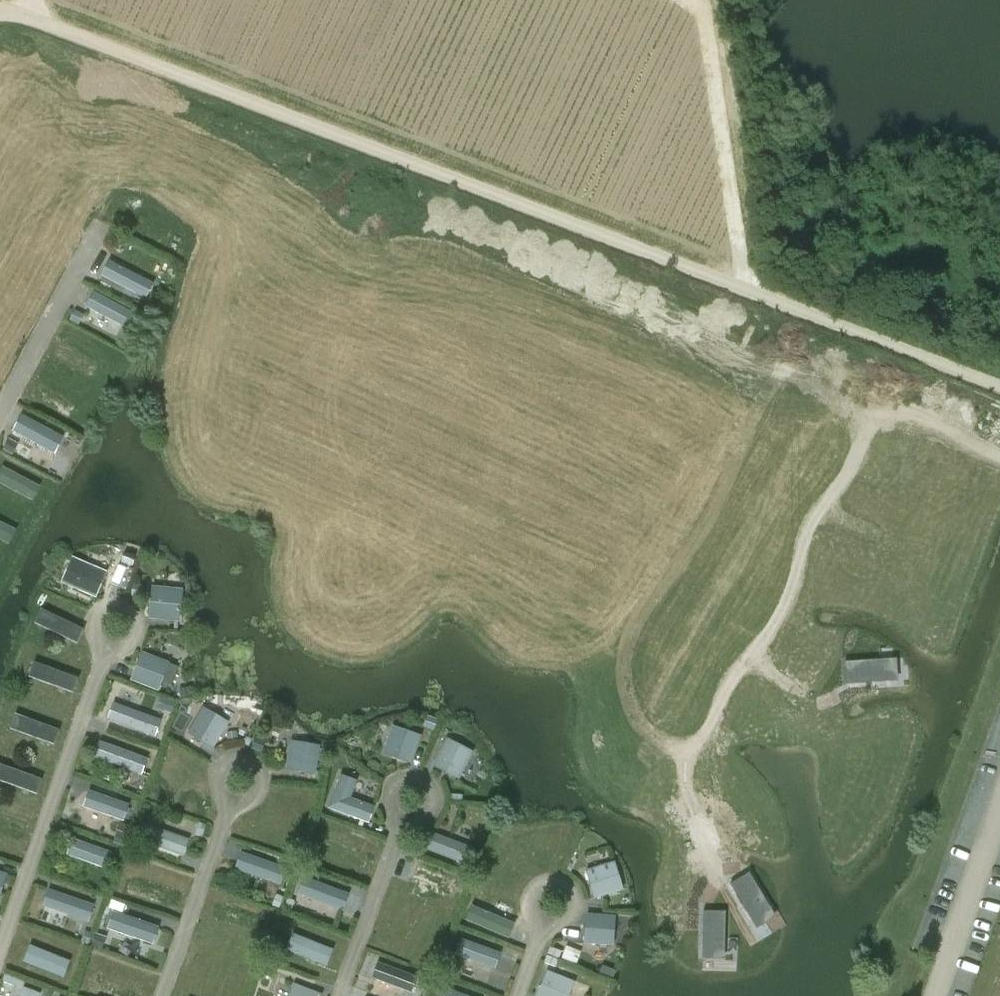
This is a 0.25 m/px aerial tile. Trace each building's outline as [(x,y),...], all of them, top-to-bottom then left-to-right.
[(157,281),(111,258),(103,274),(148,297),(157,281)] [(129,312),(94,293),(87,307),(121,326),(129,312)] [(74,311),(70,320),(78,325),(83,316),(74,311)] [(21,415),(12,432),(54,454),(63,438),(21,415)] [(10,438),(4,449),(13,453),(19,443),(10,438)] [(0,470),(0,483),(31,499),(38,485),(2,466),(0,470)] [(7,544),(14,529),(0,522),(0,540),(7,544)] [(136,556),(125,553),(121,562),(133,566),(136,556)] [(73,561),(63,583),(97,599),(107,576),(73,561)] [(132,584),(131,596),(142,597),(143,585),(132,584)] [(184,594),(153,590),(149,621),(180,625),(184,594)] [(41,610),(34,623),(77,644),(83,630),(41,610)] [(141,653),(130,681),(158,691),(162,681),(171,685),(178,667),(169,664),(141,653)] [(33,662),(28,677),(72,693),(78,678),(33,662)] [(189,687),(178,690),(180,699),(192,696),(189,687)] [(176,702),(169,700),(165,711),(172,714),(176,702)] [(155,737),(161,721),(113,703),(107,720),(155,737)] [(228,722),(202,708),(188,734),(214,748),(228,722)] [(15,715),(10,729),(54,745),(59,731),(15,715)] [(427,716),(423,727),(434,730),(438,720),(427,716)] [(393,725),(382,754),(411,764),(421,736),(393,725)] [(992,731),(985,748),(999,754),(999,734),(992,731)] [(226,733),(227,741),(238,740),(237,732),(226,733)] [(247,738),(244,745),(249,747),(252,740),(247,738)] [(255,738),(250,749),(261,752),(265,742),(255,738)] [(433,766),(459,780),(473,751),(447,738),(433,766)] [(141,775),(147,759),(99,741),(93,757),(141,775)] [(290,741),(286,770),(315,775),(320,746),(290,741)] [(36,795),(41,780),(0,765),(0,781),(36,795)] [(368,823),(374,806),(351,798),(357,781),(340,775),(328,809),(368,823)] [(83,807),(123,821),(129,805),(88,791),(83,807)] [(450,794),(450,802),(462,803),(462,795),(450,794)] [(199,822),(195,833),(202,836),(206,824),(199,822)] [(138,841),(183,857),(189,840),(144,824),(138,841)] [(116,832),(113,842),(123,846),(127,836),(116,832)] [(474,849),(431,833),(425,850),(468,866),(474,849)] [(72,839),(67,855),(107,869),(112,853),(72,839)] [(235,870),(280,886),(286,868),(241,852),(235,870)] [(615,860),(586,869),(595,898),(624,889),(615,860)] [(349,894),(304,878),(298,895),(343,911),(349,894)] [(43,907),(88,922),(94,905),(48,890),(43,907)] [(283,897),(276,894),(272,905),(279,908),(283,897)] [(287,898),(283,909),(290,912),(295,901),(287,898)] [(472,906),(466,920),(509,939),(515,924),(472,906)] [(159,928),(113,912),(107,929),(153,945),(159,928)] [(613,946),(615,916),(586,914),(584,944),(613,946)] [(91,933),(85,930),(81,940),(86,943),(91,933)] [(106,937),(96,933),(93,943),(103,947),(106,937)] [(293,934),(287,950),(326,965),(332,949),(293,934)] [(461,939),(455,955),(495,969),(500,954),(461,939)] [(567,944),(561,959),(576,965),(582,951),(567,944)] [(30,945),(24,962),(63,977),(70,961),(30,945)] [(561,950),(551,946),(549,953),(558,957),(561,950)] [(558,959),(548,955),(545,962),(555,966),(558,959)] [(378,963),(372,978),(412,993),(417,977),(378,963)] [(266,964),(262,973),(271,977),(275,968),(266,964)] [(443,964),(439,975),(448,979),(452,968),(443,964)] [(575,982),(546,970),(536,995),(569,995),(575,982)] [(14,977),(4,973),(2,980),(12,984),(14,977)] [(289,995),(321,995),(322,995),(293,984),(289,995)] [(40,994),(23,988),(20,995),(39,995),(40,994)]
